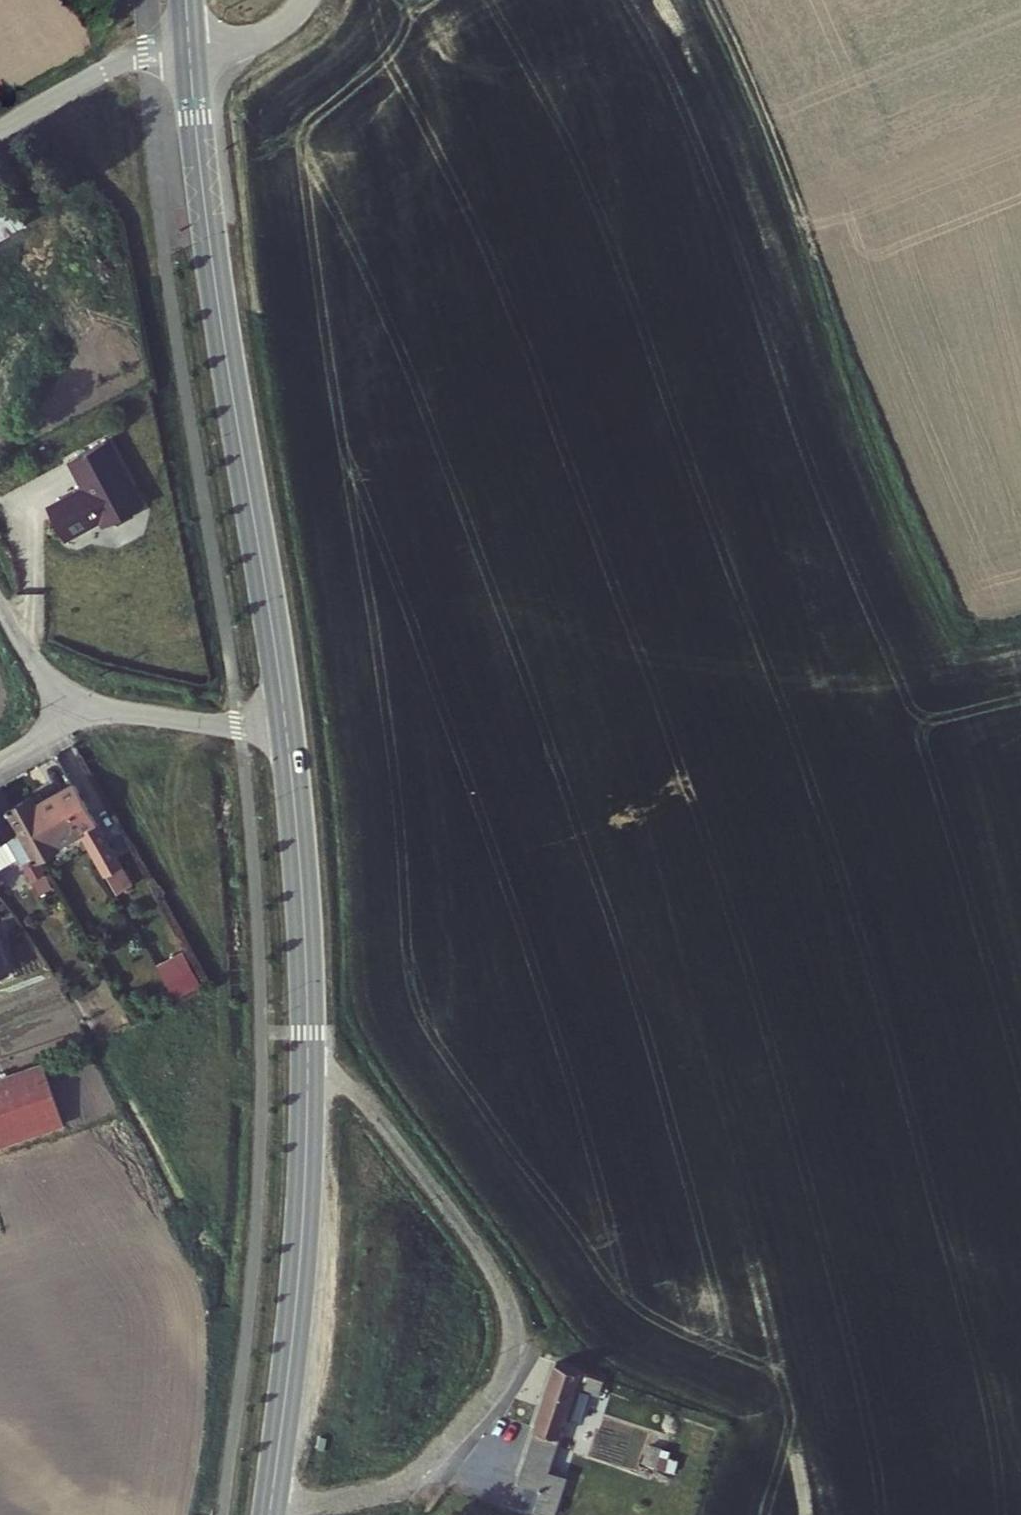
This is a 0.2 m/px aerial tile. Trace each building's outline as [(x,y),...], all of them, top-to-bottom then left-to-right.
[(11,211),(0,192),(0,218),(11,211)] [(131,511),(141,505),(104,437),(70,455),(85,483),(40,507),(58,541),(95,521),(99,528),(108,523),(114,524),(129,516),(131,511)] [(111,841),(106,833),(68,767),(25,790),(35,807),(55,796),(66,817),(87,855),(111,841)] [(17,845),(47,829),(35,807),(25,790),(20,781),(0,792),(0,812),(17,845)] [(35,807),(47,829),(66,817),(55,796),(35,807)] [(7,851),(17,845),(0,812),(0,839),(7,851)] [(177,955),(160,962),(176,998),(192,991),(177,955)] [(34,1046),(0,1060),(0,1126),(57,1103),(34,1046)] [(596,1377),(546,1359),(525,1422),(549,1430),(555,1413),(569,1418),(579,1389),(591,1393),(596,1377)] [(528,1480),(547,1485),(553,1469),(538,1464),(549,1430),(525,1422),(507,1473),(528,1480)] [(649,1444),(643,1459),(677,1473),(695,1429),(679,1422),(666,1452),(649,1444)] [(507,1473),(505,1472),(498,1493),(521,1501),(528,1480),(507,1473)] [(547,1485),(528,1480),(521,1501),(540,1508),(547,1485)]
